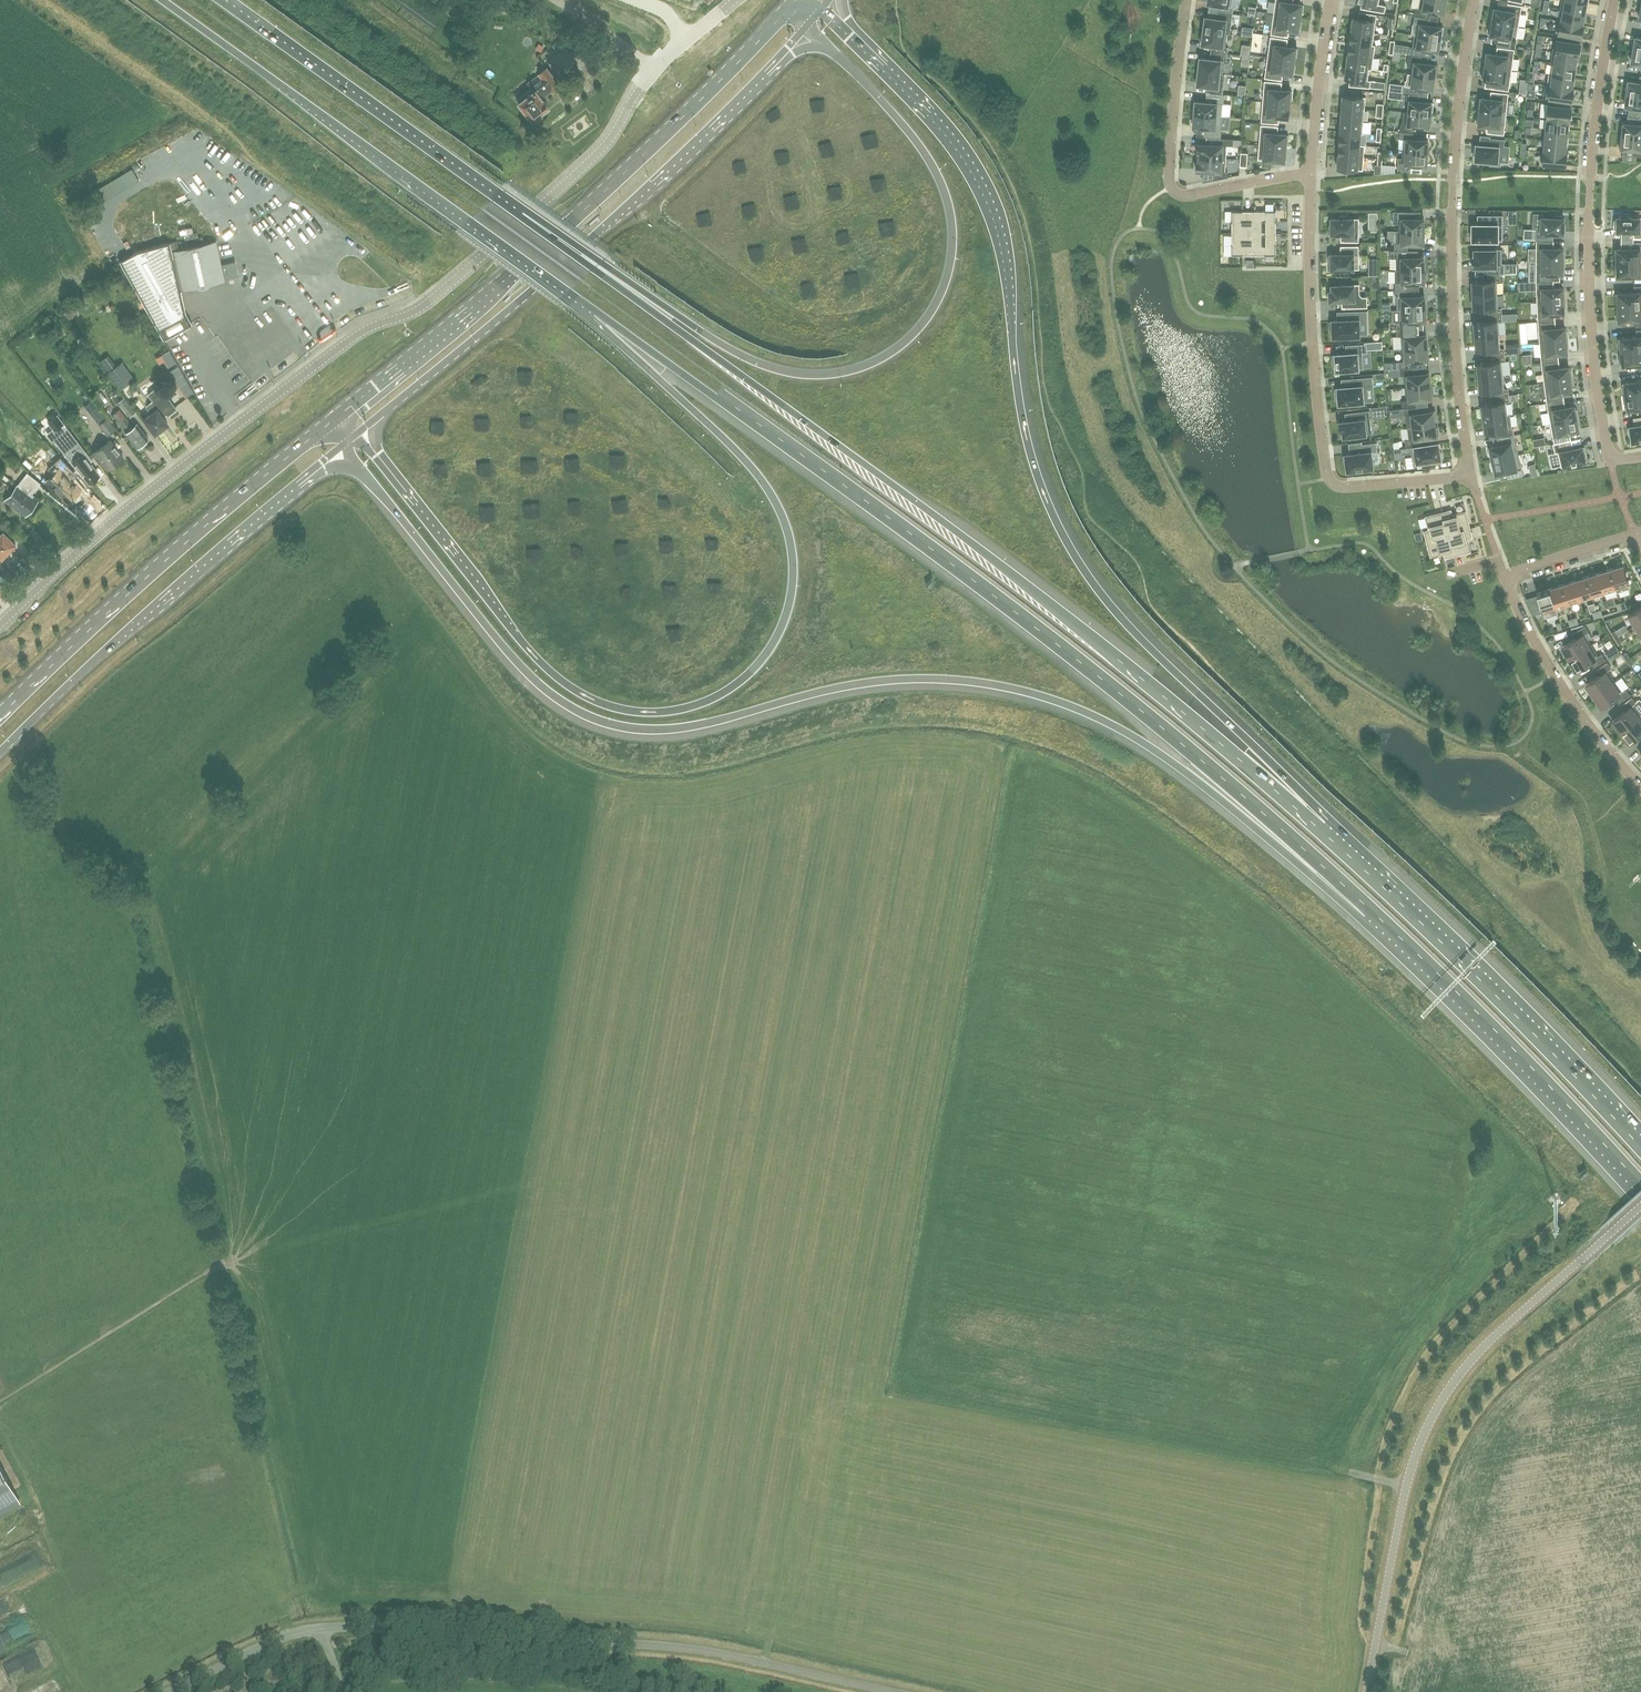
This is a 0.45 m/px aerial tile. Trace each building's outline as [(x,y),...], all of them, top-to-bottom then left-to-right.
[(467,9),(466,9),(468,2),(459,0),(457,0),(454,10),(453,9),(451,15),(464,18),(467,9)] [(1232,0),(1206,0),(1206,1),(1208,1),(1207,2),(1221,5),(1219,11),(1233,13),(1234,7),(1231,6),(1232,0)] [(1274,13),(1300,17),(1300,13),(1302,13),(1304,5),(1302,5),(1302,3),(1290,2),(1290,0),(1276,0),(1274,13)] [(1373,3),(1371,10),(1384,12),(1386,5),(1378,4),(1379,0),(1357,0),(1373,3)] [(1415,15),(1428,17),(1429,11),(1444,13),(1446,1),(1441,0),(1421,0),(1419,8),(1416,8),(1415,15)] [(1560,8),(1585,13),(1587,3),(1574,0),(1562,0),(1560,8)] [(1136,2),(1129,4),(1132,14),(1139,12),(1136,2)] [(1602,15),(1603,4),(1592,2),(1590,13),(1602,15)] [(1495,8),(1495,9),(1492,9),(1491,17),(1493,17),(1493,21),(1519,25),(1522,5),(1508,3),(1507,10),(1495,8)] [(1560,8),(1558,19),(1582,24),(1585,13),(1560,8)] [(1230,34),(1233,13),(1219,11),(1218,18),(1205,16),(1205,17),(1204,17),(1204,18),(1203,25),(1204,25),(1204,30),(1227,33),(1227,34),(1230,34)] [(1352,30),(1374,33),(1376,20),(1377,14),(1359,11),(1358,18),(1353,17),(1352,30)] [(1274,13),(1271,34),(1285,36),(1286,29),(1298,30),(1298,29),(1300,29),(1301,21),(1299,21),(1300,17),(1274,13)] [(1427,24),(1428,17),(1415,15),(1414,22),(1412,33),(1412,34),(1414,34),(1414,35),(1440,39),(1440,34),(1443,34),(1444,27),(1442,27),(1442,26),(1427,24)] [(1584,24),(1582,24),(1558,19),(1556,31),(1581,36),(1584,24)] [(1515,46),(1519,25),(1493,21),(1492,25),(1490,25),(1488,33),(1491,33),(1490,35),(1502,37),(1501,44),(1515,46)] [(1588,26),(1588,36),(1597,37),(1597,26),(1588,26)] [(1225,46),(1227,34),(1227,33),(1204,30),(1203,30),(1203,34),(1202,34),(1201,42),(1202,42),(1202,43),(1215,45),(1214,52),(1227,54),(1228,47),(1225,46)] [(1352,30),(1350,41),(1372,44),(1374,33),(1352,30)] [(1410,46),(1409,53),(1422,55),(1423,49),(1438,51),(1438,50),(1440,50),(1441,42),(1439,42),(1440,39),(1414,35),(1413,47),(1410,46)] [(1270,36),(1268,57),(1294,60),(1294,56),(1296,56),(1297,48),(1295,48),(1296,47),(1284,45),(1285,38),(1270,36)] [(1632,49),(1640,51),(1640,37),(1635,36),(1632,49)] [(1553,51),(1577,55),(1579,55),(1580,43),(1554,39),(1553,51)] [(1350,41),(1349,53),(1373,57),(1373,56),(1375,45),(1372,45),(1372,44),(1350,41)] [(1526,41),(1524,49),(1533,50),(1534,43),(1526,41)] [(1488,52),(1487,54),(1485,53),(1484,61),(1486,62),(1486,66),(1512,69),(1515,49),(1501,47),(1500,54),(1488,52)] [(1632,49),(1630,63),(1640,65),(1640,51),(1632,49)] [(1551,63),(1554,63),(1576,66),(1577,55),(1553,51),(1551,63)] [(1226,60),(1227,54),(1214,52),(1214,58),(1200,57),(1200,58),(1199,58),(1198,66),(1199,66),(1199,71),(1222,73),(1224,60),(1226,60)] [(1349,53),(1347,65),(1372,68),(1373,57),(1349,53)] [(1414,67),(1413,74),(1434,76),(1435,72),(1437,72),(1438,65),(1436,64),(1421,62),(1422,55),(1409,53),(1407,66),(1414,67)] [(1295,65),(1293,65),(1294,60),(1268,57),(1265,77),(1279,79),(1280,72),(1292,74),(1292,72),(1294,73),(1295,65)] [(1554,63),(1552,74),(1574,77),(1576,66),(1554,63)] [(1345,77),(1362,80),(1361,86),(1370,87),(1371,80),(1367,80),(1369,69),(1372,69),(1372,68),(1347,65),(1345,77)] [(1509,90),(1512,69),(1486,66),(1485,70),(1483,70),(1482,78),(1484,78),(1484,79),(1496,81),(1495,88),(1509,90)] [(531,121),(533,119),(535,122),(541,117),(539,115),(540,114),(539,113),(547,106),(541,99),(540,97),(550,89),(551,91),(558,86),(545,68),(538,73),(539,74),(526,84),(532,91),(517,102),(531,121)] [(1225,73),(1222,73),(1199,71),(1198,75),(1197,75),(1196,83),(1197,83),(1197,84),(1210,86),(1210,92),(1223,94),(1225,73)] [(1549,73),(1547,84),(1572,88),(1574,77),(1552,74),(1549,73)] [(1405,80),(1404,92),(1417,94),(1418,87),(1433,89),(1434,76),(1413,74),(1412,80),(1405,80)] [(1625,95),(1640,97),(1640,81),(1639,81),(1627,79),(1625,95)] [(1265,80),(1263,101),(1289,103),(1289,99),(1291,99),(1292,91),(1290,91),(1290,90),(1278,89),(1279,81),(1265,80)] [(1574,88),(1572,88),(1547,84),(1547,85),(1548,85),(1546,97),(1572,100),(1574,88)] [(1482,97),(1481,98),(1479,98),(1478,106),(1480,106),(1480,110),(1506,113),(1509,93),(1494,91),(1494,98),(1482,97)] [(1224,94),(1223,94),(1210,92),(1209,102),(1195,101),(1195,105),(1193,105),(1193,113),(1221,115),(1222,103),(1224,103),(1224,94)] [(1407,100),(1406,112),(1430,114),(1431,109),(1432,109),(1433,102),(1431,102),(1417,100),(1417,94),(1404,92),(1404,93),(1403,100),(1407,100)] [(1343,95),(1342,107),(1365,109),(1366,97),(1343,95)] [(1640,117),(1640,97),(1625,95),(1623,107),(1629,107),(1640,109),(1640,117)] [(1276,116),(1289,117),(1289,108),(1289,103),(1263,101),(1261,122),(1275,123),(1276,116)] [(1548,105),(1547,117),(1564,118),(1570,119),(1571,107),(1564,106),(1548,105)] [(1342,107),(1341,119),(1364,121),(1364,120),(1361,120),(1362,109),(1365,110),(1365,109),(1342,107)] [(1506,113),(1480,110),(1479,115),(1477,115),(1476,122),(1479,123),(1479,124),(1491,125),(1490,133),(1504,134),(1506,113)] [(1400,131),(1413,132),(1414,125),(1429,127),(1430,114),(1406,112),(1403,112),(1402,124),(1401,124),(1400,131)] [(1220,128),(1221,115),(1193,113),(1192,121),(1193,122),(1193,126),(1207,127),(1206,137),(1216,138),(1221,138),(1221,128),(1220,128)] [(1547,117),(1546,128),(1568,130),(1568,124),(1569,119),(1565,119),(1547,117)] [(1640,137),(1640,117),(1639,124),(1622,122),(1621,130),(1623,130),(1622,135),(1640,137)] [(1341,119),(1340,131),(1363,133),(1364,121),(1341,119)] [(1261,124),(1259,145),(1285,147),(1286,143),(1288,143),(1288,135),(1287,135),(1287,133),(1275,132),(1275,125),(1261,124)] [(1546,128),(1545,139),(1564,141),(1567,141),(1568,130),(1564,130),(1546,128)] [(1340,131),(1340,143),(1365,145),(1359,144),(1360,133),(1363,133),(1340,131)] [(1403,150),(1403,151),(1427,152),(1428,140),(1413,139),(1413,132),(1400,131),(1400,138),(1406,138),(1405,150),(1403,150)] [(1619,147),(1637,149),(1636,156),(1640,156),(1640,137),(1622,135),(1622,140),(1620,140),(1619,147)] [(1500,165),(1501,147),(1504,147),(1505,139),(1489,137),(1489,145),(1487,145),(1476,144),(1476,145),(1474,145),(1474,153),(1476,153),(1475,159),(1491,161),(1490,164),(1500,165)] [(1199,151),(1199,156),(1226,158),(1226,145),(1233,145),(1234,139),(1221,138),(1216,138),(1216,144),(1198,143),(1198,151),(1199,151)] [(1544,151),(1564,152),(1567,153),(1567,152),(1566,152),(1567,141),(1564,141),(1545,139),(1544,151)] [(1340,143),(1339,155),(1364,157),(1365,145),(1340,143)] [(1259,145),(1258,159),(1275,160),(1275,162),(1282,162),(1282,161),(1284,161),(1284,159),(1286,159),(1287,151),(1285,151),(1285,147),(1259,145)] [(1398,157),(1397,169),(1411,170),(1411,164),(1426,165),(1427,152),(1403,151),(1402,157),(1398,157)] [(1544,151),(1542,165),(1551,165),(1551,163),(1564,165),(1566,165),(1567,153),(1564,152),(1544,151)] [(782,154),(783,163),(794,162),(792,152),(782,154)] [(1247,166),(1248,153),(1241,152),(1240,166),(1247,166)] [(1339,155),(1338,167),(1363,169),(1364,157),(1339,155)] [(1228,171),(1225,171),(1226,158),(1199,156),(1199,161),(1197,161),(1196,170),(1214,171),(1214,179),(1213,179),(1228,177),(1228,176),(1227,176),(1228,171)] [(237,186),(232,204),(239,206),(244,188),(237,186)] [(1254,233),(1254,210),(1254,211),(1243,211),(1243,210),(1242,210),(1242,211),(1232,211),(1232,221),(1231,221),(1231,222),(1232,222),(1232,232),(1231,232),(1231,233),(1254,233)] [(1276,221),(1276,211),(1266,211),(1266,210),(1265,210),(1265,211),(1254,211),(1254,210),(1254,233),(1276,233),(1276,232),(1276,233),(1276,222),(1277,222),(1277,221),(1276,221)] [(1396,230),(1424,231),(1424,218),(1408,218),(1408,217),(1408,211),(1393,211),(1393,217),(1393,223),(1399,223),(1399,230),(1396,230)] [(1328,224),(1328,233),(1344,233),(1344,241),(1359,241),(1359,218),(1348,218),(1348,217),(1348,215),(1339,215),(1339,217),(1339,218),(1331,218),(1331,224),(1328,224)] [(1472,240),(1503,240),(1503,215),(1489,215),(1489,224),(1472,224),(1472,225),(1470,225),(1470,234),(1472,234),(1472,240)] [(1536,225),(1536,229),(1524,229),(1524,238),(1536,239),(1536,240),(1551,240),(1551,233),(1563,233),(1563,232),(1565,232),(1566,224),(1565,224),(1564,224),(1564,218),(1562,217),(1563,216),(1554,215),(1554,217),(1542,217),(1541,226),(1536,225)] [(1617,221),(1616,221),(1616,231),(1617,231),(1634,231),(1634,238),(1640,238),(1640,218),(1617,217),(1617,221)] [(1424,244),(1424,231),(1396,230),(1396,242),(1394,242),(1394,250),(1393,250),(1392,250),(1391,250),(1392,250),(1408,250),(1408,243),(1424,244)] [(1254,255),(1254,233),(1231,233),(1232,233),(1232,244),(1231,244),(1231,245),(1232,245),(1232,255),(1242,255),(1243,255),(1253,255),(1254,255)] [(1276,233),(1254,233),(1254,255),(1265,255),(1266,255),(1276,255),(1276,245),(1276,244),(1276,233)] [(181,291),(224,281),(217,245),(216,241),(179,249),(177,240),(167,242),(137,251),(120,261),(163,340),(192,324),(186,313),(181,291)] [(1551,240),(1536,240),(1536,260),(1565,261),(1565,252),(1563,252),(1563,248),(1551,248),(1551,240)] [(1617,262),(1640,261),(1640,241),(1633,241),(1633,248),(1617,248),(1617,250),(1614,250),(1614,258),(1617,258),(1617,262)] [(1331,263),(1331,269),(1339,269),(1339,271),(1348,271),(1348,269),(1359,269),(1359,245),(1344,245),(1344,253),(1328,253),(1329,263),(1331,263)] [(1472,266),(1488,266),(1488,274),(1500,273),(1504,273),(1504,263),(1502,263),(1502,249),(1474,249),(1474,255),(1472,255),(1472,266)] [(1408,257),(1408,250),(1392,250),(1391,250),(1391,257),(1392,257),(1396,257),(1396,269),(1395,269),(1395,270),(1396,270),(1424,269),(1424,257),(1408,257)] [(338,259),(342,273),(354,269),(350,256),(338,259)] [(1536,281),(1550,281),(1551,274),(1563,274),(1563,269),(1564,269),(1565,261),(1536,260),(1536,261),(1536,273),(1536,281)] [(1617,262),(1617,266),(1615,266),(1615,274),(1617,274),(1617,276),(1634,275),(1634,282),(1640,282),(1640,261),(1617,262)] [(1408,282),(1426,282),(1426,275),(1424,275),(1424,269),(1396,270),(1395,270),(1395,289),(1408,289),(1408,282)] [(1497,288),(1497,280),(1500,280),(1500,273),(1488,274),(1487,274),(1487,280),(1473,281),(1473,294),(1497,294),(1497,288)] [(1528,281),(1520,281),(1520,290),(1528,289),(1528,281)] [(1536,281),(1537,301),(1565,300),(1565,292),(1563,292),(1563,287),(1551,288),(1550,281),(1536,281)] [(1332,291),(1329,291),(1329,300),(1345,300),(1345,307),(1367,307),(1367,296),(1362,296),(1360,294),(1359,284),(1332,285),(1332,291)] [(1618,307),(1640,305),(1640,285),(1634,285),(1634,292),(1617,293),(1618,294),(1615,295),(1616,303),(1618,303),(1618,307)] [(1400,309),(1425,308),(1425,295),(1409,296),(1408,289),(1395,289),(1395,296),(1397,296),(1397,309),(1400,309)] [(1497,307),(1497,294),(1473,294),(1474,308),(1486,308),(1488,308),(1489,314),(1502,314),(1502,307),(1497,307)] [(1537,301),(1538,322),(1552,321),(1552,314),(1564,313),(1564,308),(1565,308),(1565,300),(1537,301)] [(1618,307),(1618,311),(1616,311),(1617,319),(1619,319),(1619,320),(1635,320),(1636,320),(1636,326),(1640,326),(1640,305),(1618,307)] [(1400,309),(1400,321),(1396,321),(1397,329),(1410,328),(1410,321),(1426,321),(1425,314),(1425,308),(1400,309)] [(1333,336),(1339,336),(1359,335),(1359,319),(1365,319),(1364,311),(1349,311),(1349,319),(1332,320),(1332,321),(1330,321),(1330,330),(1333,330),(1333,336)] [(1502,321),(1502,314),(1489,314),(1489,321),(1475,322),(1476,336),(1499,334),(1498,321),(1502,321)] [(1540,342),(1568,339),(1567,331),(1565,331),(1565,327),(1553,328),(1552,321),(1538,322),(1540,342)] [(1519,323),(1520,333),(1527,332),(1526,322),(1519,323)] [(1402,348),(1427,346),(1426,334),(1411,335),(1410,328),(1397,329),(1397,336),(1401,336),(1402,348)] [(1621,351),(1640,350),(1640,329),(1636,329),(1637,336),(1620,338),(1620,339),(1618,339),(1619,348),(1621,347),(1621,351)] [(1500,348),(1500,339),(1499,334),(1476,336),(1477,350),(1491,349),(1492,355),(1505,354),(1504,348),(1500,348)] [(169,338),(164,341),(169,350),(174,347),(169,338)] [(1568,339),(1540,342),(1541,362),(1556,361),(1555,354),(1567,353),(1567,348),(1568,348),(1568,339)] [(1335,355),(1332,355),(1333,363),(1336,363),(1336,370),(1364,368),(1362,352),(1367,352),(1367,349),(1366,343),(1365,344),(1351,345),(1351,352),(1335,354),(1335,355)] [(1427,346),(1402,348),(1403,361),(1399,361),(1400,368),(1413,367),(1412,360),(1428,359),(1427,346)] [(1621,351),(1622,355),(1619,356),(1620,364),(1622,363),(1622,365),(1639,364),(1640,370),(1640,350),(1621,351)] [(1505,361),(1505,354),(1492,355),(1492,360),(1492,362),(1478,363),(1479,377),(1503,375),(1501,361),(1505,361)] [(1557,368),(1556,361),(1541,362),(1544,382),(1572,379),(1571,370),(1569,371),(1569,366),(1564,367),(1557,368)] [(120,390),(130,382),(133,379),(121,363),(107,373),(120,390)] [(183,373),(178,366),(170,370),(175,378),(183,373)] [(1405,387),(1431,385),(1429,372),(1414,374),(1413,367),(1400,368),(1400,375),(1404,375),(1405,387)] [(1376,374),(1377,382),(1384,382),(1384,373),(1376,374)] [(1626,396),(1640,394),(1640,373),(1640,380),(1624,382),(1624,384),(1622,384),(1623,392),(1625,392),(1626,396)] [(1504,388),(1503,375),(1479,377),(1481,391),(1495,389),(1496,396),(1509,395),(1508,388),(1504,388)] [(1337,388),(1335,388),(1336,396),(1338,396),(1339,403),(1347,403),(1347,405),(1355,405),(1355,402),(1366,401),(1365,385),(1373,385),(1372,376),(1352,378),(1353,386),(1337,387),(1337,388)] [(1547,403),(1561,400),(1560,393),(1564,393),(1572,392),(1571,387),(1573,387),(1572,379),(1544,382),(1547,403)] [(1431,385),(1405,387),(1407,400),(1403,400),(1403,407),(1417,406),(1416,399),(1432,398),(1431,385)] [(158,433),(162,430),(160,429),(167,423),(160,414),(170,407),(166,402),(155,389),(148,394),(153,401),(147,406),(152,413),(144,419),(155,433),(157,432),(158,433)] [(100,392),(95,396),(102,405),(107,401),(100,392)] [(1471,404),(1485,402),(1483,394),(1470,396),(1471,404)] [(1626,396),(1626,400),(1624,400),(1625,408),(1628,408),(1628,410),(1640,408),(1640,394),(1626,396)] [(1508,415),(1506,402),(1510,401),(1509,395),(1496,396),(1496,403),(1482,404),(1484,418),(1508,415)] [(130,416),(136,412),(124,397),(118,402),(130,416)] [(1562,407),(1561,400),(1547,403),(1550,423),(1578,418),(1577,410),(1575,410),(1574,405),(1564,407),(1562,407)] [(96,406),(89,412),(97,423),(105,417),(96,406)] [(1406,414),(1407,427),(1435,423),(1434,418),(1436,418),(1435,411),(1433,411),(1433,410),(1417,412),(1417,406),(1403,407),(1404,415),(1406,414)] [(132,427),(119,409),(113,414),(127,431),(125,432),(136,447),(148,438),(137,423),(132,427)] [(1372,433),(1369,410),(1356,411),(1357,419),(1339,421),(1340,430),(1342,430),(1343,436),(1372,433)] [(1510,414),(1508,415),(1484,418),(1486,432),(1500,430),(1501,437),(1514,434),(1513,427),(1512,428),(1510,414)] [(62,422),(57,415),(52,418),(58,425),(62,422)] [(108,435),(116,429),(107,418),(99,424),(108,435)] [(1550,423),(1554,443),(1568,440),(1567,433),(1579,431),(1578,426),(1580,426),(1578,418),(1550,423)] [(1436,428),(1435,423),(1407,427),(1408,439),(1404,439),(1405,446),(1422,445),(1421,438),(1437,436),(1437,435),(1439,435),(1438,427),(1436,428)] [(1630,426),(1630,427),(1628,428),(1629,436),(1631,435),(1632,442),(1636,441),(1637,443),(1640,443),(1640,424),(1630,426)] [(72,454),(80,448),(70,433),(61,439),(72,454)] [(1493,460),(1519,454),(1514,434),(1501,437),(1500,437),(1502,444),(1490,446),(1490,448),(1488,448),(1490,456),(1492,455),(1493,460)] [(108,469),(123,457),(109,439),(94,451),(108,469)] [(1568,440),(1554,443),(1553,443),(1555,453),(1558,452),(1561,467),(1564,466),(1576,463),(1577,465),(1585,463),(1584,461),(1586,461),(1584,455),(1586,455),(1584,447),(1582,447),(1582,446),(1570,449),(1568,440)] [(1378,451),(1376,442),(1362,444),(1363,452),(1345,454),(1345,455),(1343,455),(1344,463),(1346,463),(1347,470),(1356,469),(1357,472),(1364,471),(1364,468),(1373,467),(1371,451),(1378,451)] [(1442,461),(1441,452),(1439,452),(1438,443),(1422,445),(1405,446),(1399,447),(1393,448),(1394,459),(1395,459),(1404,458),(1403,453),(1411,452),(1413,464),(1423,463),(1423,461),(1433,460),(1434,462),(1442,461)] [(1523,475),(1519,454),(1493,460),(1494,464),(1492,465),(1493,472),(1495,472),(1496,473),(1508,471),(1509,478),(1523,475)] [(84,466),(76,456),(72,459),(90,483),(94,480),(95,481),(99,478),(98,476),(99,475),(89,462),(84,466)] [(56,485),(65,496),(72,491),(66,484),(72,479),(64,469),(55,476),(60,482),(56,485)] [(18,483),(4,501),(23,516),(37,499),(28,492),(31,488),(32,489),(38,482),(27,473),(18,484),(18,483)] [(1470,528),(1465,511),(1455,514),(1456,515),(1452,516),(1451,510),(1442,512),(1448,534),(1470,528)] [(1448,534),(1442,512),(1426,517),(1428,526),(1430,526),(1431,530),(1425,531),(1427,539),(1448,534)] [(1471,551),(1468,541),(1466,542),(1466,538),(1472,536),(1470,528),(1448,534),(1454,555),(1471,551)] [(0,529),(0,542),(9,550),(16,543),(3,531),(2,531),(0,529)] [(1416,540),(1422,538),(1420,531),(1414,533),(1416,540)] [(1454,555),(1448,534),(1427,539),(1431,556),(1441,554),(1440,552),(1444,551),(1446,557),(1454,555)] [(0,542),(0,556),(2,558),(9,550),(0,542)] [(1610,569),(1617,592),(1630,588),(1622,565),(1610,569)] [(1598,573),(1604,593),(1616,590),(1616,592),(1617,592),(1610,569),(1598,573)] [(1586,577),(1592,597),(1604,593),(1598,573),(1586,577)] [(1580,601),(1592,597),(1586,577),(1574,581),(1580,601)] [(1562,585),(1568,605),(1580,601),(1574,581),(1562,585)] [(1550,588),(1556,608),(1568,605),(1561,585),(1550,588)] [(1545,618),(1558,614),(1556,608),(1550,588),(1537,592),(1545,618)] [(1640,622),(1640,608),(1630,615),(1636,625),(1640,622)] [(1591,644),(1588,639),(1592,637),(1588,631),(1585,625),(1573,632),(1576,638),(1562,647),(1569,658),(1591,644)] [(1605,659),(1602,653),(1598,656),(1591,644),(1569,658),(1576,669),(1590,661),(1593,666),(1605,659)] [(1593,696),(1615,681),(1607,670),(1611,668),(1607,662),(1596,670),(1600,675),(1586,685),(1593,696)] [(1615,681),(1593,696),(1601,706),(1615,697),(1618,702),(1630,694),(1626,689),(1622,691),(1615,681)] [(1640,715),(1633,705),(1636,702),(1632,697),(1621,705),(1625,711),(1612,721),(1621,731),(1640,715)] [(1640,715),(1621,731),(1629,742),(1640,732),(1640,714),(1640,715)] [(1582,1168),(1584,1173),(1592,1170),(1590,1165),(1582,1168)] [(21,1502),(0,1465),(0,1513),(21,1502)] [(0,1607),(0,1611),(5,1608),(8,1613),(15,1609),(11,1601),(0,1607)] [(0,1638),(0,1652),(28,1638),(22,1627),(0,1638)] [(32,1675),(41,1667),(37,1662),(28,1669),(32,1675)]
